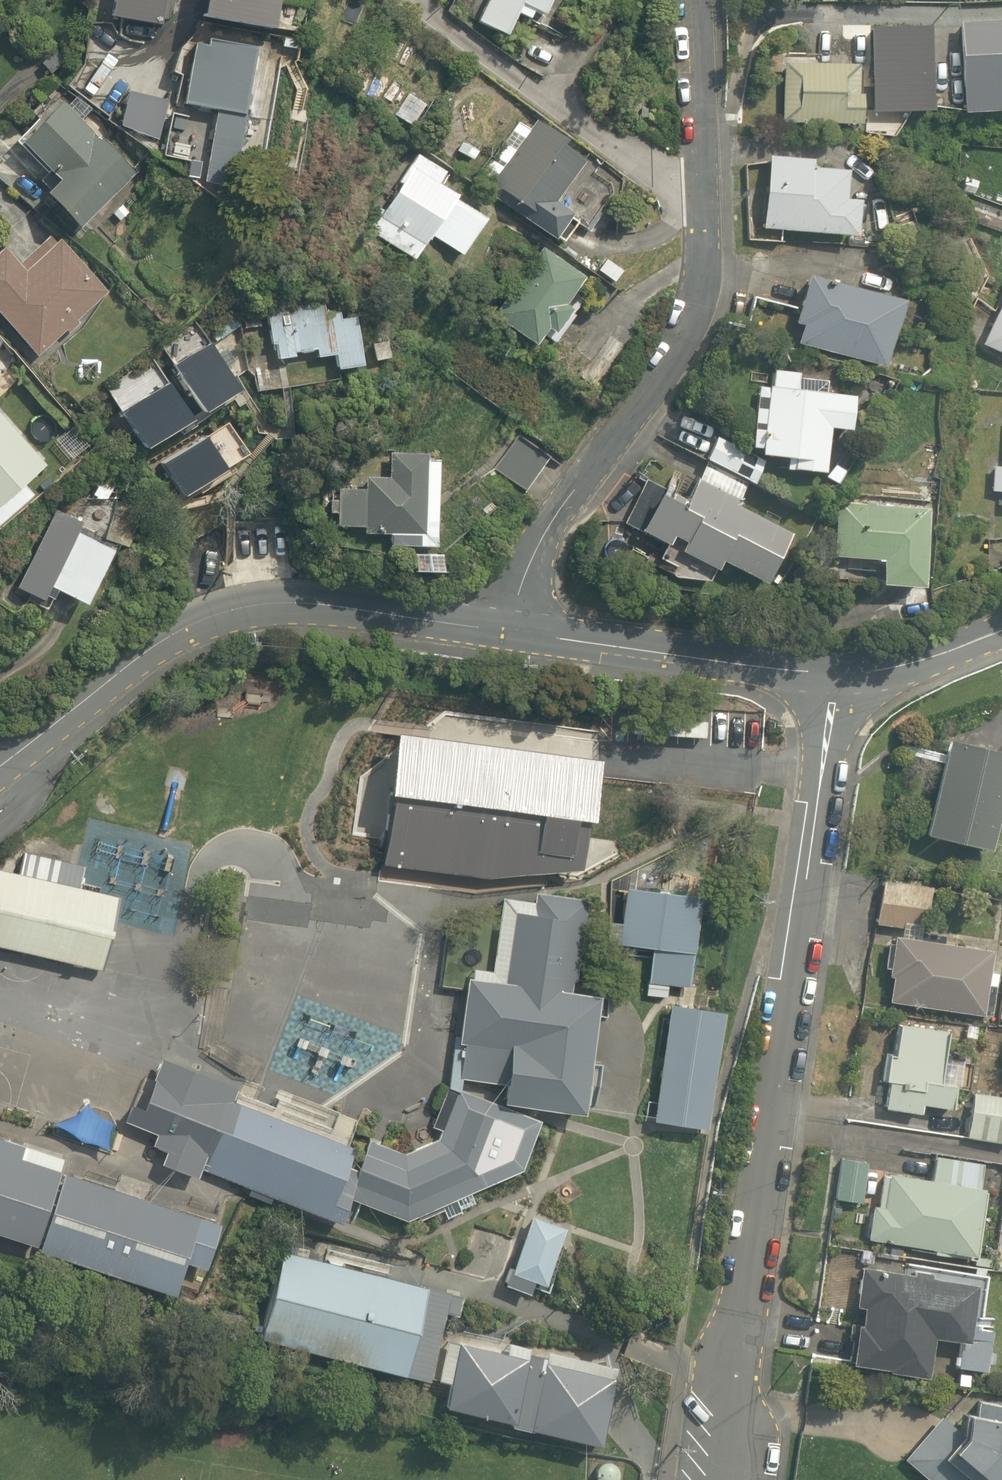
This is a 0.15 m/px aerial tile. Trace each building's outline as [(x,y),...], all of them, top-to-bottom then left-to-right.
[(538,0),(477,0),(466,24),(498,39),(507,18),(519,24),(524,11),(531,15),(538,0)] [(998,39),(998,25),(945,25),(944,111),(1001,111),(1001,39),(998,39)] [(768,119),(845,125),(847,91),(841,91),(842,67),(772,62),(768,119)] [(423,99),(403,89),(388,117),(409,128),(423,99)] [(54,100),(10,149),(43,179),(30,193),(76,233),(132,169),(54,100)] [(179,108),(145,103),(140,136),(150,138),(147,156),(188,162),(194,123),(195,117),(179,114),(179,108)] [(239,118),(207,113),(205,125),(194,123),(188,162),(185,186),(228,193),(239,118)] [(497,179),(485,198),(546,238),(563,211),(550,203),(581,155),(519,115),(484,170),(497,179)] [(832,197),(835,171),(799,168),(800,158),(758,154),(752,227),(841,235),(845,198),(832,197)] [(439,170),(414,155),(368,233),(410,258),(425,234),(456,254),(478,220),(446,199),(449,192),(432,182),(439,170)] [(968,199),(961,218),(1001,231),(1001,210),(968,199)] [(27,358),(101,285),(45,228),(8,264),(0,255),(0,330),(27,358)] [(550,341),(569,309),(558,302),(574,277),(528,249),(486,318),(531,346),(539,334),(550,341)] [(891,295),(796,276),(786,325),(792,326),(788,348),(876,366),(891,295)] [(974,349),(1001,360),(1001,279),(974,349)] [(268,299),(266,354),(327,357),(326,366),(353,367),(356,302),(268,299)] [(0,344),(0,370),(13,356),(0,344)] [(750,450),(749,457),(774,459),(773,468),(820,472),(824,430),(843,432),(846,395),(827,393),(829,376),(765,370),(764,387),(748,385),(743,449),(750,450)] [(0,417),(0,516),(24,494),(17,487),(43,463),(0,417)] [(996,506),(1001,506),(1001,427),(999,468),(987,467),(986,492),(997,492),(996,506)] [(550,456),(515,434),(493,469),(528,491),(550,456)] [(759,463),(712,435),(698,458),(745,486),(759,463)] [(433,457),(381,452),(379,473),(362,471),(361,487),(332,484),(328,528),(356,531),(355,539),(423,546),(433,457)] [(647,564),(700,589),(712,563),(758,585),(783,533),(735,510),(740,500),(679,472),(666,500),(644,490),(625,531),(656,546),(647,564)] [(922,507),(831,500),(826,555),(870,559),(868,584),(915,588),(922,507)] [(76,524),(53,509),(6,585),(28,598),(37,583),(70,603),(102,551),(71,533),(76,524)] [(940,737),(917,838),(982,853),(1001,764),(1001,751),(940,737)] [(477,836),(326,815),(318,872),(469,893),(477,836)] [(0,871),(0,950),(101,974),(119,898),(79,889),(84,868),(24,854),(19,876),(0,871)] [(925,885),(875,879),(869,925),(919,932),(925,885)] [(473,970),(458,1077),(506,1084),(503,1105),(584,1117),(600,1000),(575,997),(588,900),(539,893),(538,904),(504,899),(493,973),(473,970)] [(698,904),(618,893),(611,948),(653,954),(648,989),(686,994),(698,904)] [(986,950),(888,940),(881,1007),(980,1017),(986,950)] [(717,1011),(664,1003),(647,1126),(700,1133),(717,1011)] [(927,1078),(934,1028),(891,1022),(879,1107),(912,1112),(913,1105),(943,1109),(947,1081),(927,1078)] [(201,1168),(340,1222),(359,1172),(349,1168),(356,1149),(229,1100),(233,1088),(166,1062),(146,1114),(133,1109),(129,1120),(163,1133),(157,1148),(168,1152),(164,1163),(198,1176),(201,1168)] [(442,1131),(439,1140),(405,1154),(373,1141),(350,1200),(407,1223),(522,1174),(541,1122),(450,1086),(433,1128),(442,1131)] [(964,1092),(958,1136),(1001,1142),(1001,1097),(964,1092)] [(0,1139),(0,1235),(37,1247),(66,1160),(0,1139)] [(927,1178),(839,1166),(834,1201),(862,1205),(857,1241),(958,1256),(972,1161),(930,1155),(927,1178)] [(220,1226),(65,1175),(39,1253),(175,1297),(186,1264),(206,1270),(220,1226)] [(563,1237),(521,1222),(498,1289),(540,1303),(563,1237)] [(446,1303),(280,1260),(256,1352),(422,1394),(446,1303)] [(854,1267),(840,1366),(919,1377),(924,1339),(951,1343),(948,1368),(982,1371),(985,1339),(957,1336),(964,1283),(854,1267)] [(616,1380),(457,1351),(445,1417),(603,1446),(616,1380)] [(965,1399),(961,1422),(945,1407),(897,1460),(919,1479),(1001,1479),(1001,1405),(965,1399)]
